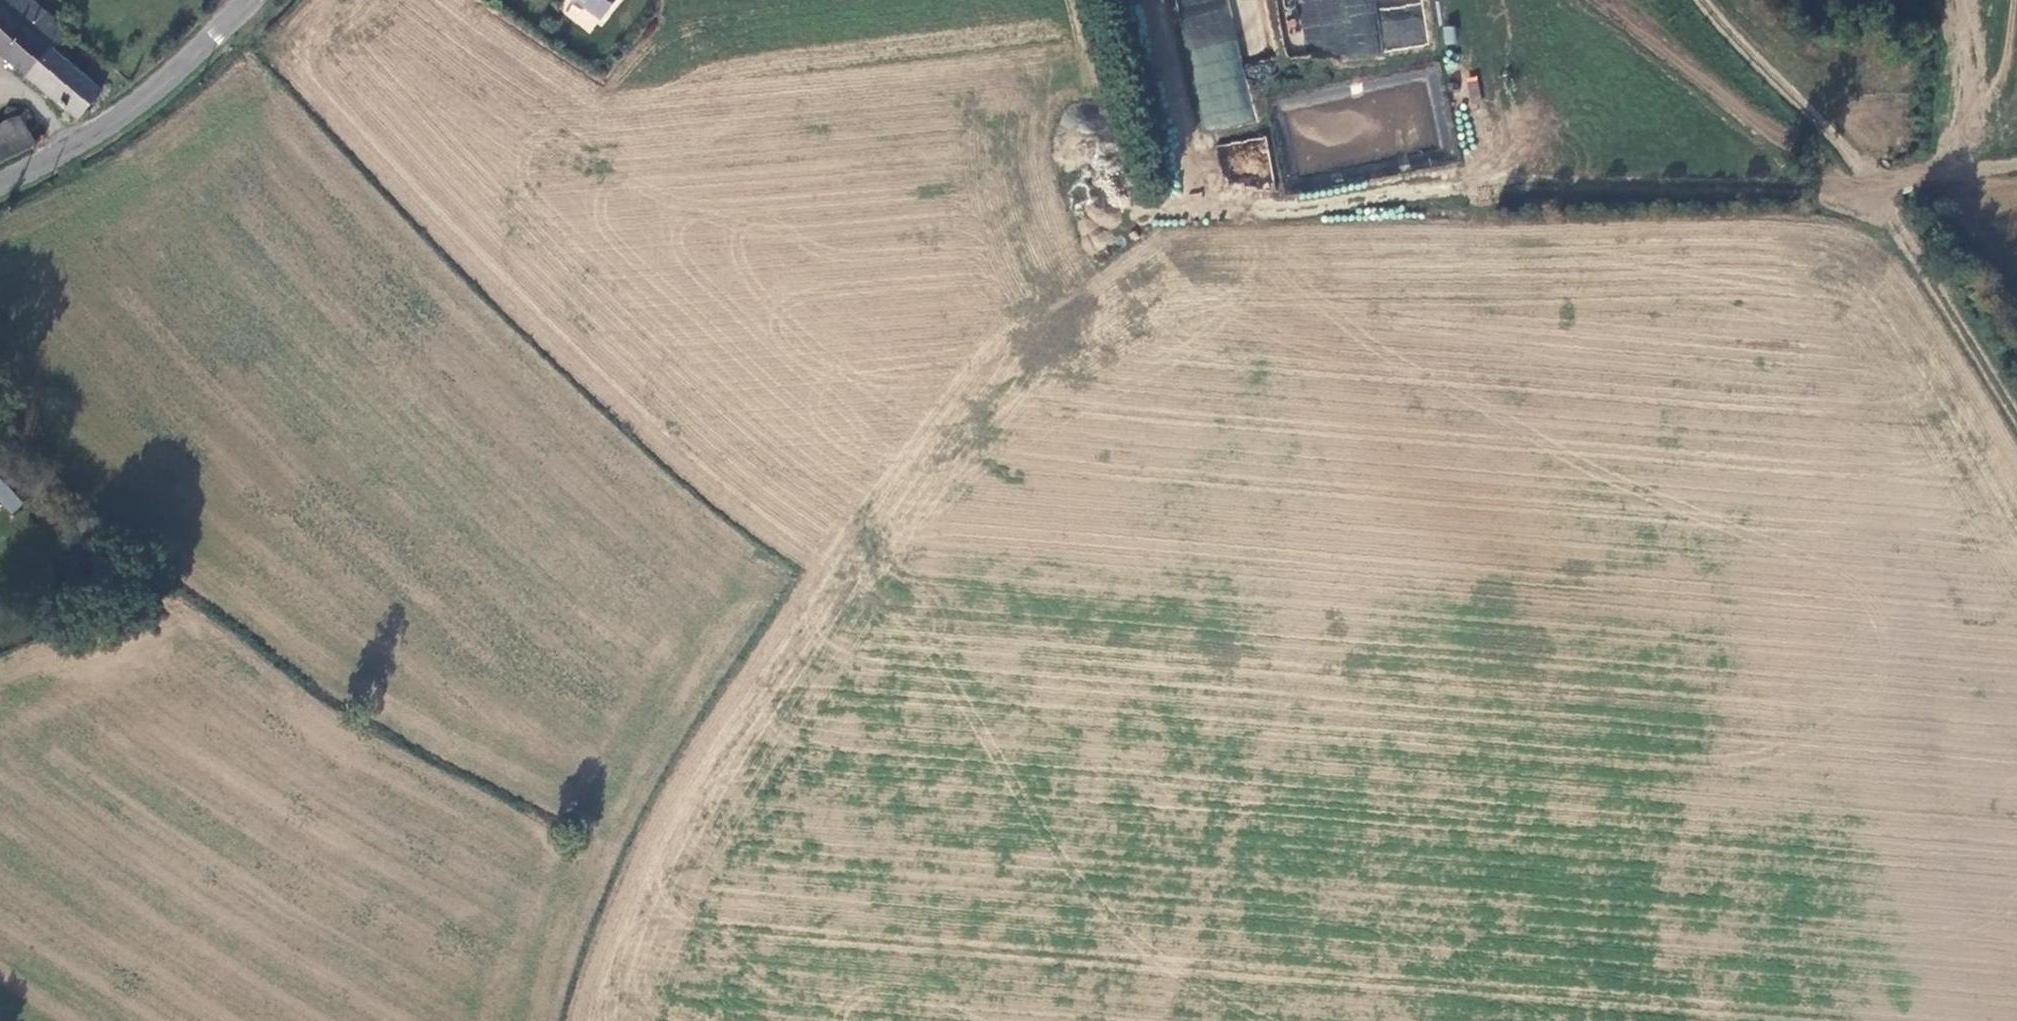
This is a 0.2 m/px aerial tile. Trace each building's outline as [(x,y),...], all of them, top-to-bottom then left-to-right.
[(34,0),(0,0),(0,57),(76,121),(102,92),(53,49),(69,29),(34,0)] [(603,20),(618,0),(578,0),(603,20)] [(1231,0),(1180,0),(1200,130),(1250,122),(1231,0)] [(1427,45),(1421,4),(1376,10),(1375,0),(1299,0),(1307,59),(1427,45)] [(37,144),(18,119),(0,127),(0,162),(37,144)] [(0,459),(0,502),(11,514),(35,491),(2,457),(0,459)]
